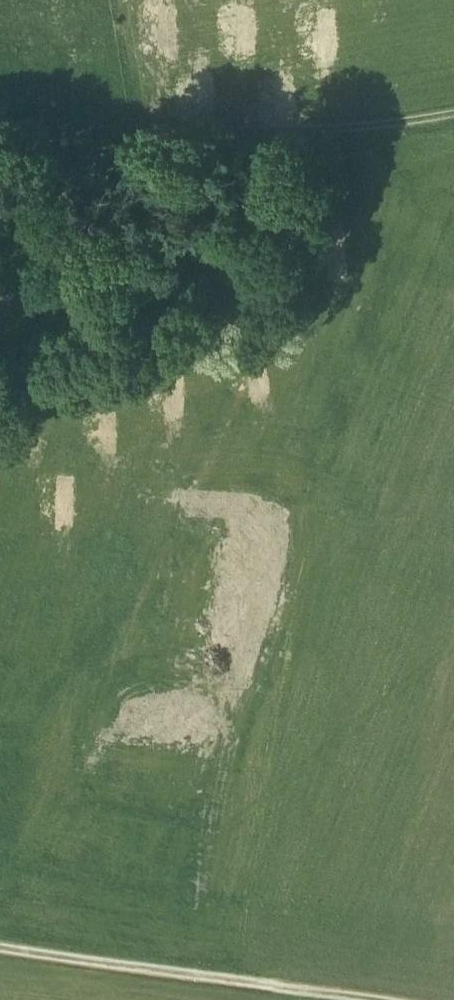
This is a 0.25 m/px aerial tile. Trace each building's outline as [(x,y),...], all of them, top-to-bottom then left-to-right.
[(294,308),(300,291),(292,289),(287,306),(294,308)]
